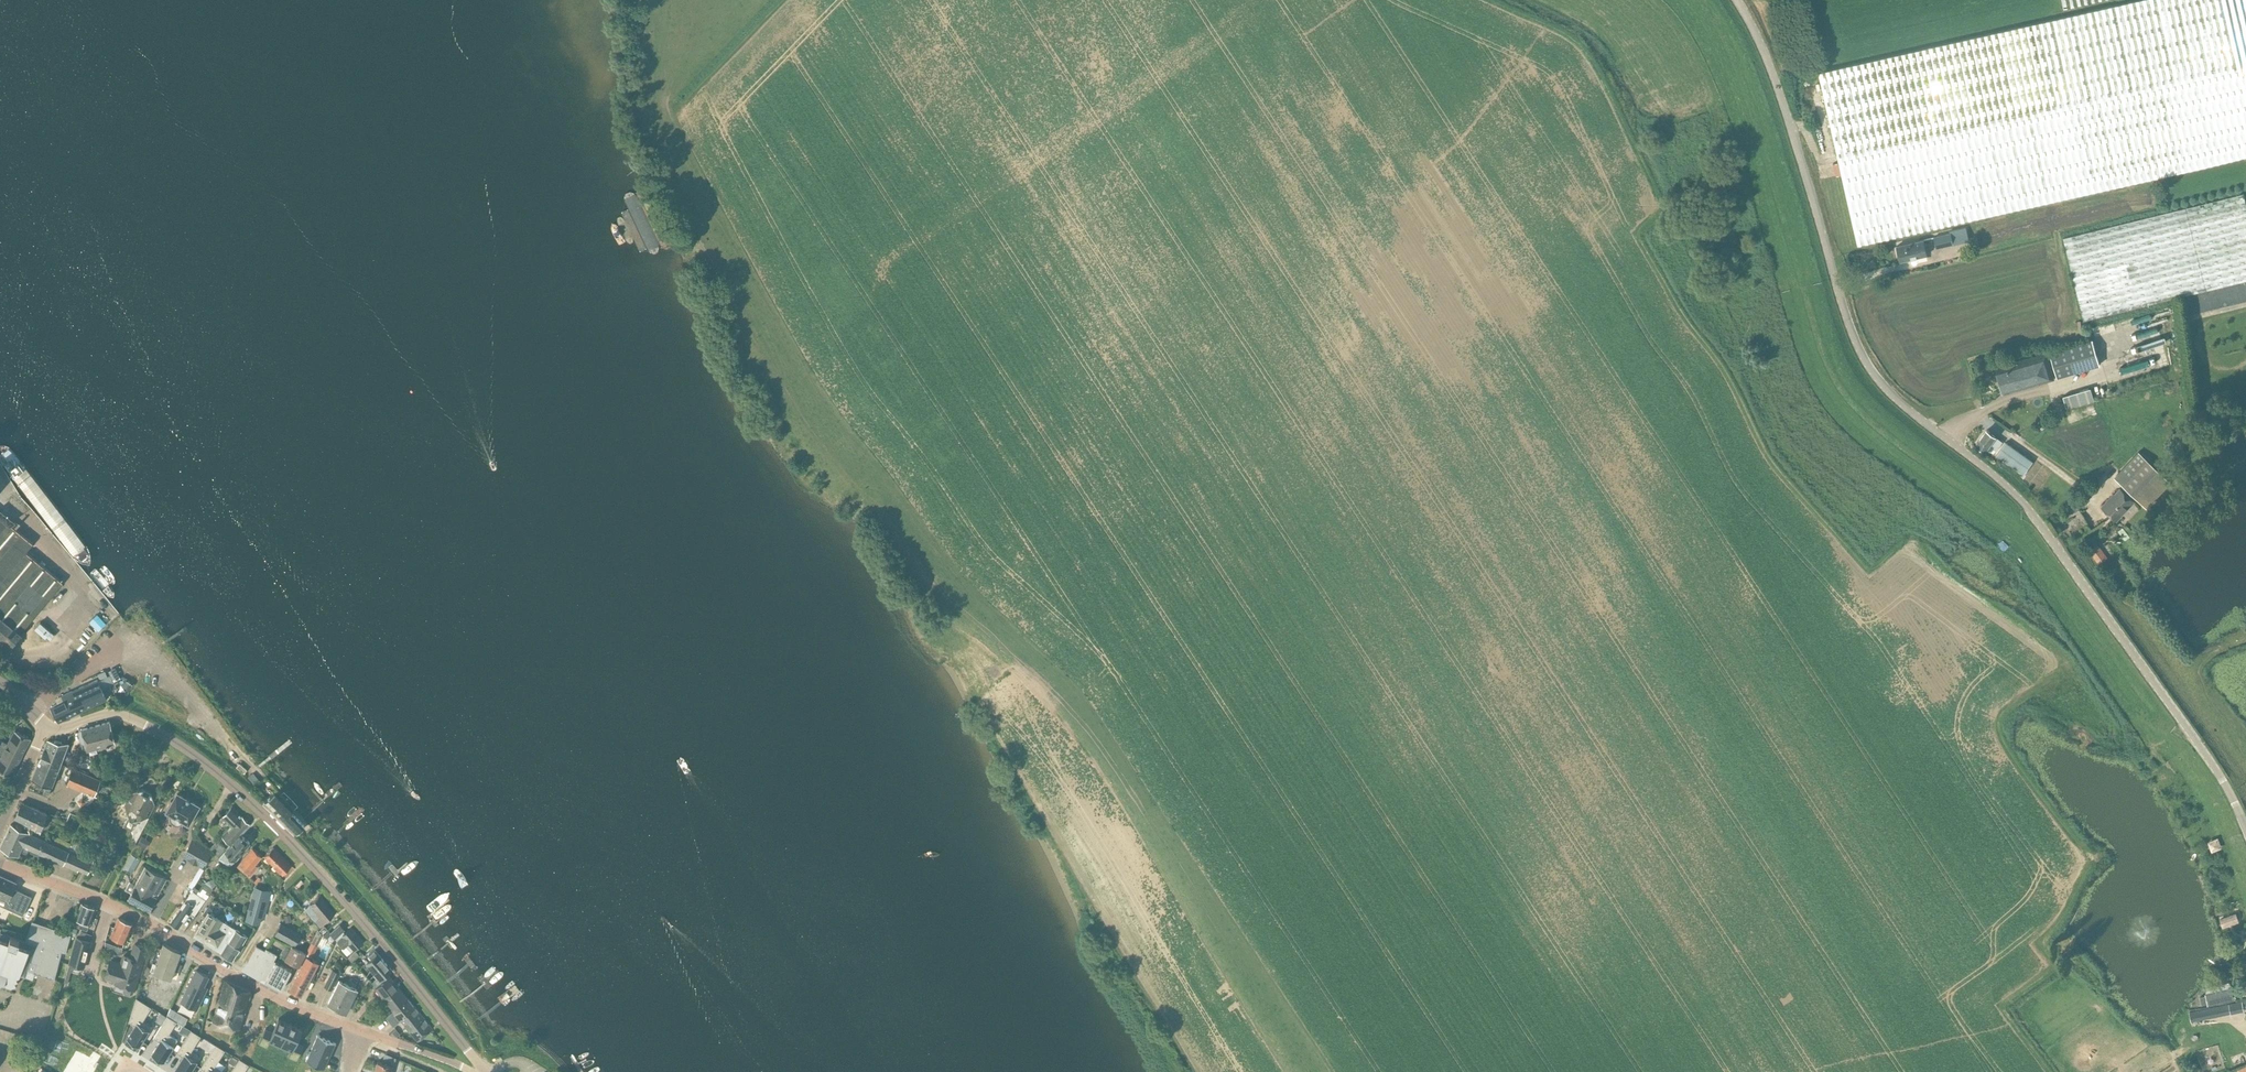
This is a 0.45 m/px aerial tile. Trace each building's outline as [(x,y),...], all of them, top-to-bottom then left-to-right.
[(1858,245),(2245,156),(2245,0),(2139,0),(1819,72),(1858,245)] [(2105,0),(2062,0),(2064,9),(2105,0)] [(2245,280),(2245,206),(2243,194),(2063,238),(2084,320),(2245,280)] [(1933,237),(1936,248),(1969,240),(1965,226),(1949,230),(1950,233),(1933,237)] [(1927,255),(1924,240),(1897,246),(1900,261),(1927,255)] [(2048,351),(2056,376),(2101,363),(2093,336),(2048,351)] [(2047,353),(1995,368),(2003,394),(2054,379),(2047,353)] [(2072,409),(2097,400),(2092,386),(2067,395),(2072,409)] [(2003,442),(1996,437),(1987,430),(1976,445),(1985,452),(1989,446),(1990,446),(1989,447),(1995,451),(1996,451),(2003,442)] [(2033,461),(2006,442),(1997,455),(2023,474),(2033,461)] [(2150,507),(2174,481),(2141,450),(2116,476),(2150,507)] [(2102,506),(2117,520),(2134,502),(2120,489),(2110,500),(2109,499),(2102,506)] [(11,645),(21,633),(20,633),(63,582),(54,575),(26,551),(33,543),(11,525),(17,521),(0,507),(0,636),(11,645)] [(2088,551),(2098,564),(2107,557),(2098,544),(2088,551)] [(50,639),(54,634),(40,622),(35,628),(45,637),(47,636),(50,639)] [(98,681),(96,678),(81,686),(85,693),(82,694),(84,697),(102,689),(101,687),(114,681),(121,678),(116,667),(108,671),(110,675),(98,681)] [(126,679),(122,685),(129,690),(133,684),(126,679)] [(81,698),(86,709),(107,699),(105,694),(117,688),(114,681),(101,687),(102,689),(84,697),(81,698)] [(51,707),(59,722),(86,709),(81,698),(84,697),(82,694),(85,693),(81,686),(62,696),(64,700),(51,707)] [(101,724),(96,725),(102,746),(106,744),(115,742),(114,737),(113,732),(112,728),(110,721),(101,724)] [(83,730),(78,732),(78,733),(81,744),(86,743),(88,749),(92,748),(97,747),(102,746),(96,725),(83,728),(83,729),(83,730)] [(2,770),(12,775),(31,738),(15,730),(8,743),(0,739),(0,769),(2,770)] [(59,767),(69,743),(48,740),(40,759),(59,767)] [(32,779),(42,783),(52,786),(59,767),(40,759),(32,779)] [(88,804),(93,801),(95,795),(94,795),(101,780),(73,768),(66,783),(76,787),(85,791),(75,798),(81,807),(83,805),(88,804)] [(95,768),(93,774),(102,778),(105,772),(95,768)] [(100,782),(96,791),(107,795),(109,789),(110,789),(111,787),(100,782)] [(130,793),(127,798),(124,804),(136,842),(155,806),(151,794),(142,789),(130,793)] [(184,821),(190,824),(196,815),(194,813),(198,806),(177,794),(173,801),(171,800),(166,810),(171,813),(170,815),(170,817),(170,819),(172,822),(175,824),(178,825),(180,824),(183,822),(184,821)] [(267,799),(264,802),(265,803),(296,834),(301,829),(304,826),(291,813),(294,809),(280,795),(277,798),(273,794),(267,799)] [(15,818),(26,822),(41,829),(47,814),(32,806),(22,802),(15,818)] [(231,844),(241,834),(250,824),(232,807),(223,816),(232,826),(223,835),(231,844)] [(11,824),(1,846),(7,849),(19,854),(20,850),(27,853),(29,848),(43,854),(50,857),(77,870),(78,868),(87,872),(88,871),(92,862),(95,856),(84,851),(84,852),(82,857),(68,851),(53,844),(35,835),(31,834),(21,829),(11,824)] [(250,842),(241,834),(231,844),(226,849),(225,850),(227,851),(221,857),(229,865),(250,842)] [(142,836),(137,844),(146,849),(150,841),(142,836)] [(2209,840),(2213,851),(2223,847),(2219,836),(2209,840)] [(192,838),(182,856),(202,868),(213,850),(192,838)] [(220,856),(225,850),(226,849),(218,840),(210,847),(215,851),(214,851),(220,856)] [(253,847),(245,855),(237,865),(250,877),(260,865),(256,862),(262,855),(253,847)] [(273,847),(266,855),(265,856),(286,877),(294,868),(273,847)] [(102,849),(96,852),(100,860),(106,857),(102,849)] [(131,854),(126,864),(135,869),(140,859),(131,854)] [(130,881),(125,890),(131,893),(128,899),(149,910),(154,900),(166,879),(146,867),(136,885),(130,881)] [(14,908),(13,911),(23,915),(32,897),(14,888),(16,883),(0,875),(0,896),(8,900),(6,904),(14,908)] [(212,888),(217,884),(214,879),(204,883),(212,888)] [(193,891),(177,913),(171,922),(178,928),(190,911),(195,915),(213,889),(204,883),(199,890),(194,886),(191,890),(193,891)] [(269,890),(255,886),(246,920),(260,923),(269,890)] [(291,892),(301,902),(305,898),(294,888),(291,892)] [(320,896),(311,903),(310,904),(321,916),(316,920),(321,926),(335,914),(320,896)] [(95,908),(82,903),(76,919),(77,919),(74,926),(87,930),(89,923),(90,923),(95,908)] [(245,916),(238,911),(232,919),(240,924),(245,916)] [(193,936),(207,944),(222,921),(208,912),(193,936)] [(290,914),(284,916),(286,922),(292,921),(290,914)] [(2236,914),(2220,919),(2221,924),(2237,919),(2236,914)] [(119,918),(114,928),(110,936),(125,942),(133,924),(119,918)] [(236,929),(223,921),(222,921),(207,944),(218,951),(220,948),(222,949),(231,936),(236,929)] [(33,922),(26,941),(29,942),(29,943),(46,948),(40,964),(39,964),(36,973),(53,979),(54,978),(61,951),(65,952),(69,936),(65,934),(65,933),(33,922)] [(282,923),(275,935),(294,945),(301,933),(282,923)] [(332,934),(338,940),(344,947),(345,945),(351,952),(363,941),(351,928),(343,935),(341,932),(344,930),(340,925),(331,932),(332,934)] [(71,927),(69,934),(75,936),(78,929),(71,927)] [(0,984),(3,983),(13,986),(16,985),(15,982),(18,980),(16,977),(19,976),(20,975),(33,979),(35,973),(36,973),(39,964),(40,964),(46,948),(29,943),(29,942),(26,941),(0,932),(1,928),(0,928),(0,984)] [(233,960),(238,950),(247,936),(236,929),(231,936),(222,949),(223,950),(222,952),(221,953),(233,960)] [(69,964),(64,983),(68,984),(73,965),(84,968),(92,941),(76,936),(68,964),(69,964)] [(312,941),(306,953),(313,957),(319,945),(312,941)] [(151,969),(151,970),(171,978),(173,970),(179,972),(181,968),(182,964),(179,963),(180,961),(178,960),(180,953),(181,952),(163,943),(161,947),(156,945),(152,956),(151,961),(153,962),(151,969)] [(104,979),(115,982),(115,983),(124,986),(123,990),(125,994),(130,995),(133,993),(134,989),(147,948),(135,944),(131,957),(124,955),(122,962),(110,959),(104,979)] [(243,969),(262,979),(273,959),(274,960),(277,954),(266,948),(265,950),(256,945),(243,969)] [(285,959),(299,966),(306,953),(292,945),(285,959)] [(356,950),(348,957),(353,962),(360,955),(356,950)] [(375,985),(381,980),(381,979),(391,970),(375,950),(369,955),(372,958),(367,962),(379,976),(372,982),(375,985)] [(302,995),(307,985),(315,969),(314,969),(318,962),(306,956),(290,988),(302,995)] [(272,984),(283,964),(274,960),(273,959),(262,979),(272,984)] [(272,984),(281,990),(287,980),(292,970),(283,964),(272,984)] [(196,969),(181,1002),(197,1009),(207,987),(204,985),(208,975),(196,969)] [(332,989),(341,973),(333,969),(324,986),(332,989)] [(375,985),(376,986),(375,986),(394,1010),(393,1010),(394,1011),(408,999),(389,975),(382,981),(381,980),(375,985)] [(251,991),(225,979),(213,1020),(240,1028),(251,991)] [(375,985),(372,982),(370,979),(367,983),(367,986),(367,987),(369,990),(375,985)] [(346,1012),(350,1005),(353,1007),(359,997),(355,995),(357,990),(340,981),(328,1003),(346,1012)] [(2205,993),(2207,1005),(2234,999),(2229,982),(2207,987),(2205,993)] [(135,1026),(127,1039),(139,1046),(152,1026),(143,1020),(151,1007),(137,998),(129,1022),(135,1026)] [(405,1025),(420,1013),(408,999),(394,1011),(405,1025)] [(173,1019),(177,1012),(171,1008),(167,1015),(173,1019)] [(200,1010),(196,1028),(202,1030),(206,1011),(200,1010)] [(420,1013),(405,1025),(417,1039),(431,1028),(420,1013)] [(160,1042),(152,1054),(163,1062),(178,1039),(169,1034),(177,1022),(167,1016),(154,1038),(160,1042)] [(266,1027),(259,1044),(267,1048),(269,1042),(280,1047),(291,1023),(278,1017),(273,1030),(266,1027)] [(291,1023),(280,1047),(291,1052),(289,1056),(297,1060),(304,1043),(297,1040),(302,1028),(291,1023)] [(175,1070),(179,1071),(190,1071),(200,1056),(191,1051),(201,1036),(192,1030),(177,1053),(184,1057),(175,1070)] [(306,1059),(306,1060),(325,1068),(325,1067),(335,1043),(336,1044),(336,1043),(317,1035),(318,1036),(307,1060),(306,1059)] [(56,1071),(58,1071),(66,1051),(45,1044),(37,1065),(56,1071)] [(207,1071),(223,1071),(215,1066),(225,1050),(216,1044),(201,1068),(207,1071)] [(59,1071),(93,1071),(97,1064),(95,1063),(98,1057),(91,1052),(87,1058),(74,1049),(59,1071)] [(238,1059),(232,1055),(228,1061),(234,1065),(238,1059)] [(249,1064),(240,1058),(231,1071),(244,1071),(249,1064)] [(394,1066),(378,1061),(375,1071),(392,1071),(394,1066)]
